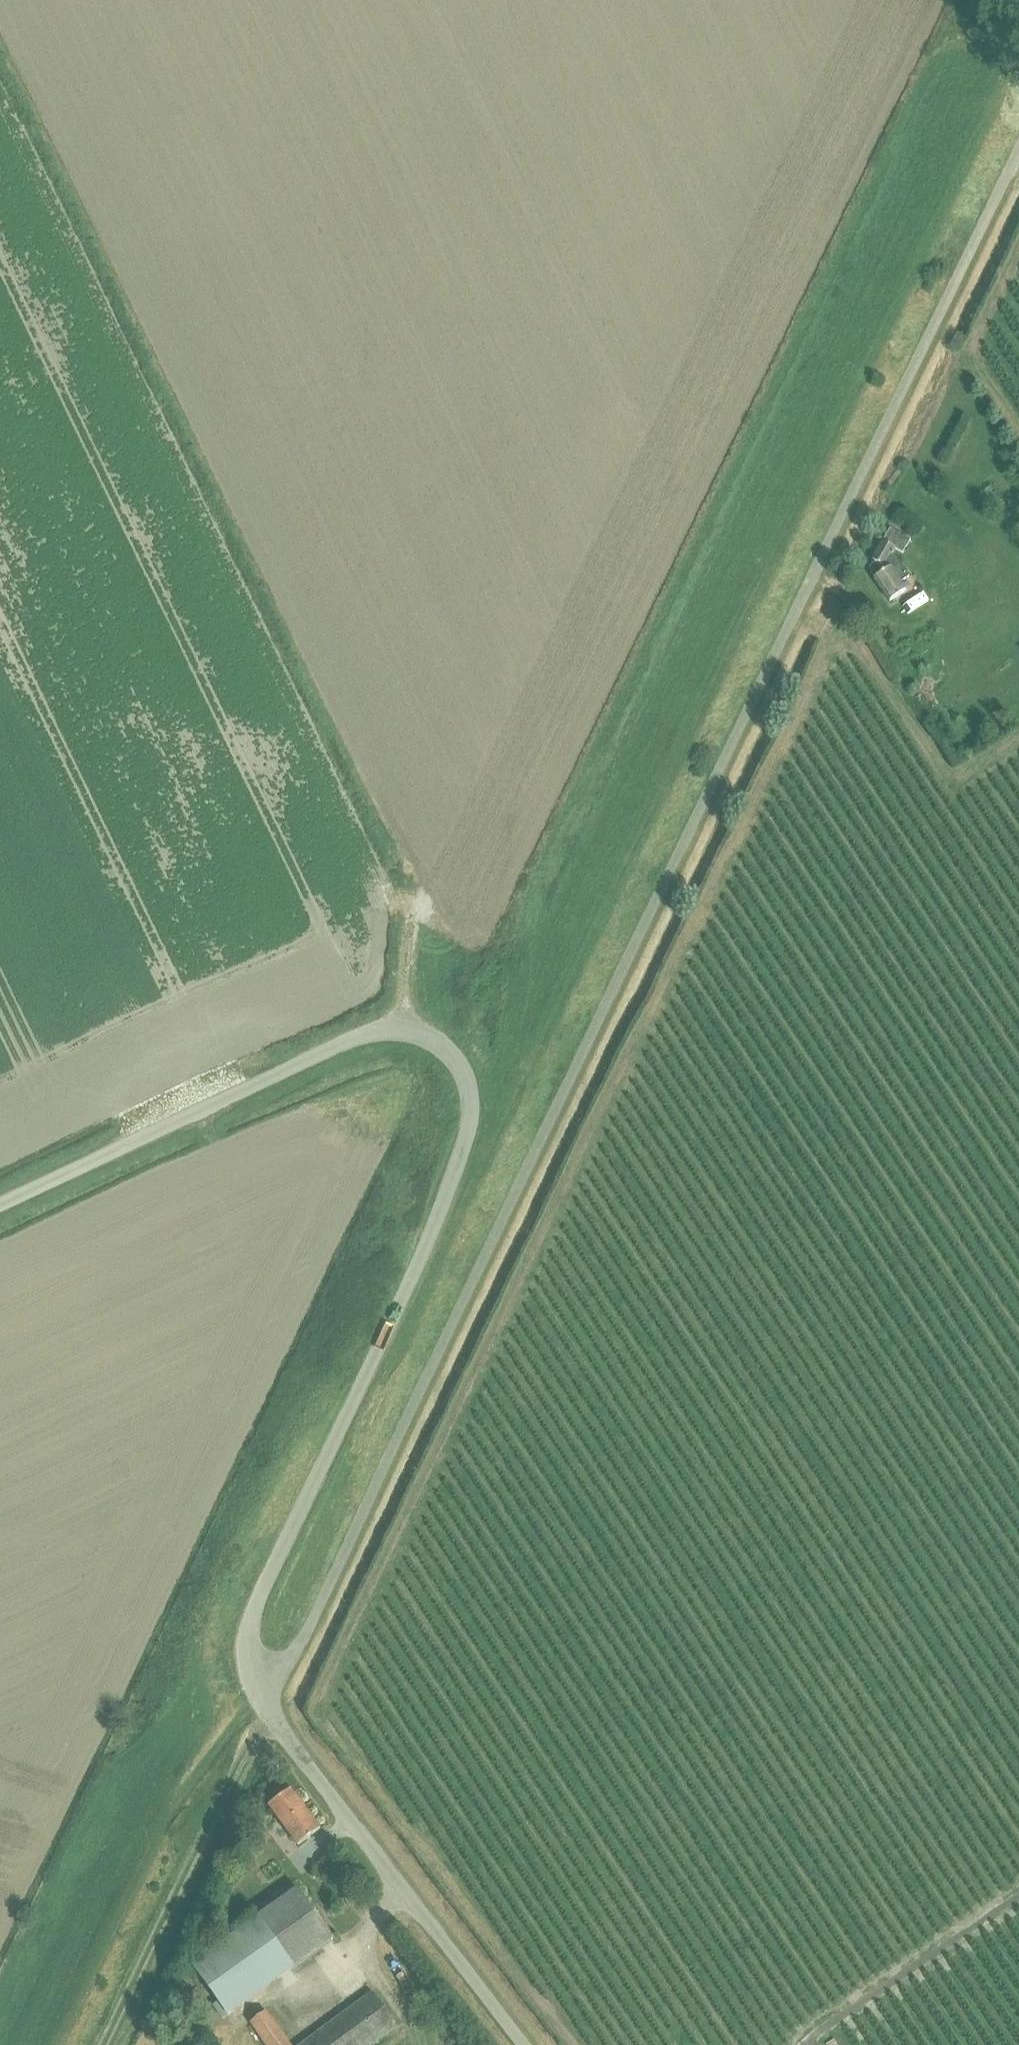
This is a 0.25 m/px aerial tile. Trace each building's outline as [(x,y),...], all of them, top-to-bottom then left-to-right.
[(893,598),(909,574),(886,559),(900,536),(882,524),(851,571),(893,598)] [(298,1845),(320,1828),(291,1788),(269,1805),(298,1845)] [(229,2016),(335,1939),(297,1888),(191,1964),(229,2016)] [(397,2025),(373,1992),(301,2044),(371,2044),(397,2025)] [(267,2011),(250,2023),(267,2044),(292,2044),(267,2011)]
